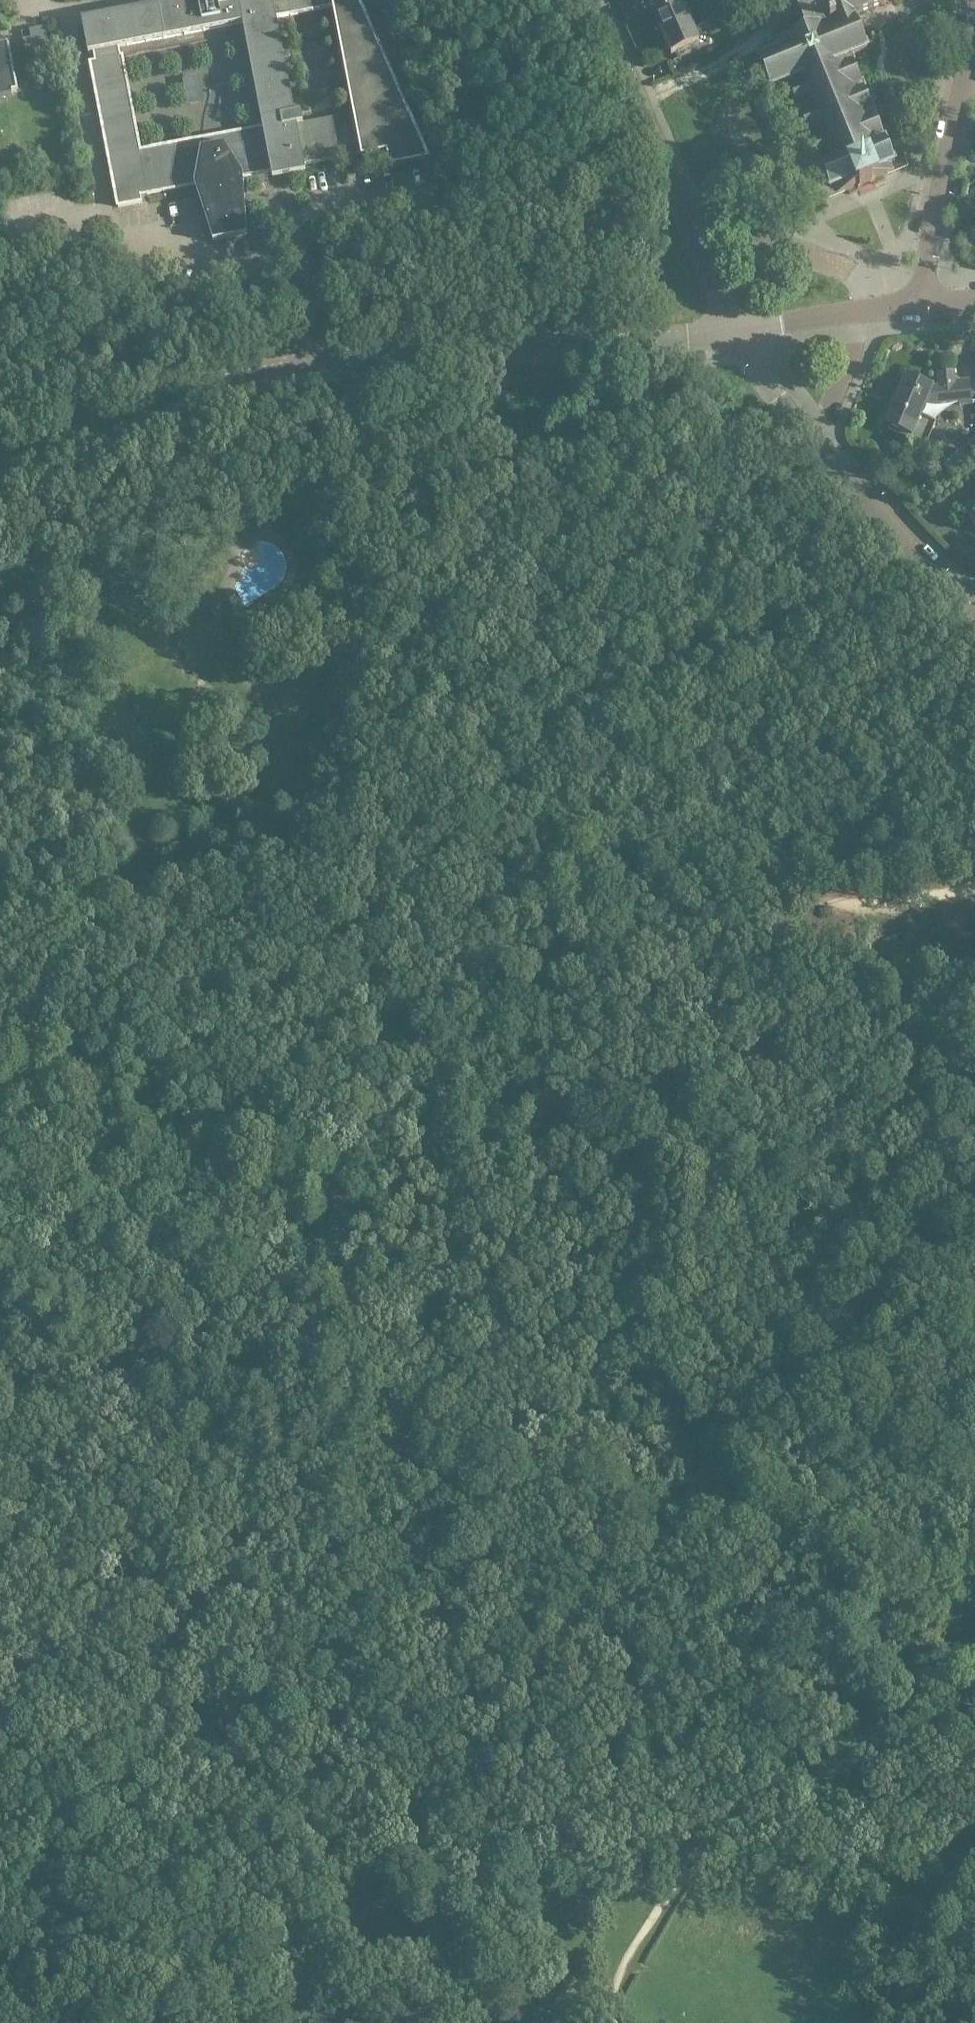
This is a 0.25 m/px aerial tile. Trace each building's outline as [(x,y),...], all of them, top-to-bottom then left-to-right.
[(357,0),(188,0),(82,21),(88,54),(92,53),(94,62),(90,63),(115,197),(117,208),(141,203),(139,196),(188,187),(194,186),(203,213),(199,214),(202,223),(207,222),(213,242),(248,235),(243,177),(271,171),(275,189),(309,183),(306,165),(361,154),(362,158),(387,153),(390,169),(431,161),(430,159),(428,160),(357,0)] [(650,7),(665,40),(665,41),(666,43),(670,52),(671,55),(699,43),(694,31),(709,25),(698,0),(690,0),(682,3),(680,0),(647,0),(650,7)] [(872,7),(869,0),(820,0),(799,8),(802,15),(784,23),(790,38),(769,46),(772,54),(757,60),(769,90),(786,83),(801,119),(795,122),(800,133),(806,131),(812,146),(805,148),(811,160),(816,157),(828,186),(820,189),(820,190),(825,200),(857,187),(858,189),(874,182),(873,180),(906,167),(901,157),(893,160),(888,148),(871,105),(876,102),(871,91),(865,93),(850,56),(867,50),(856,22),(861,20),(858,13),(872,7)] [(880,4),(882,8),(892,4),(891,0),(869,0),(872,7),(880,4)] [(23,41),(25,53),(49,48),(45,28),(30,31),(31,39),(23,41)] [(13,97),(12,94),(17,93),(8,47),(11,46),(10,43),(2,45),(0,33),(0,32),(0,100),(13,97)] [(906,375),(896,398),(884,425),(926,443),(934,424),(919,417),(925,404),(958,401),(958,405),(972,404),(970,380),(954,381),(953,371),(937,373),(938,387),(933,387),(906,375)]
